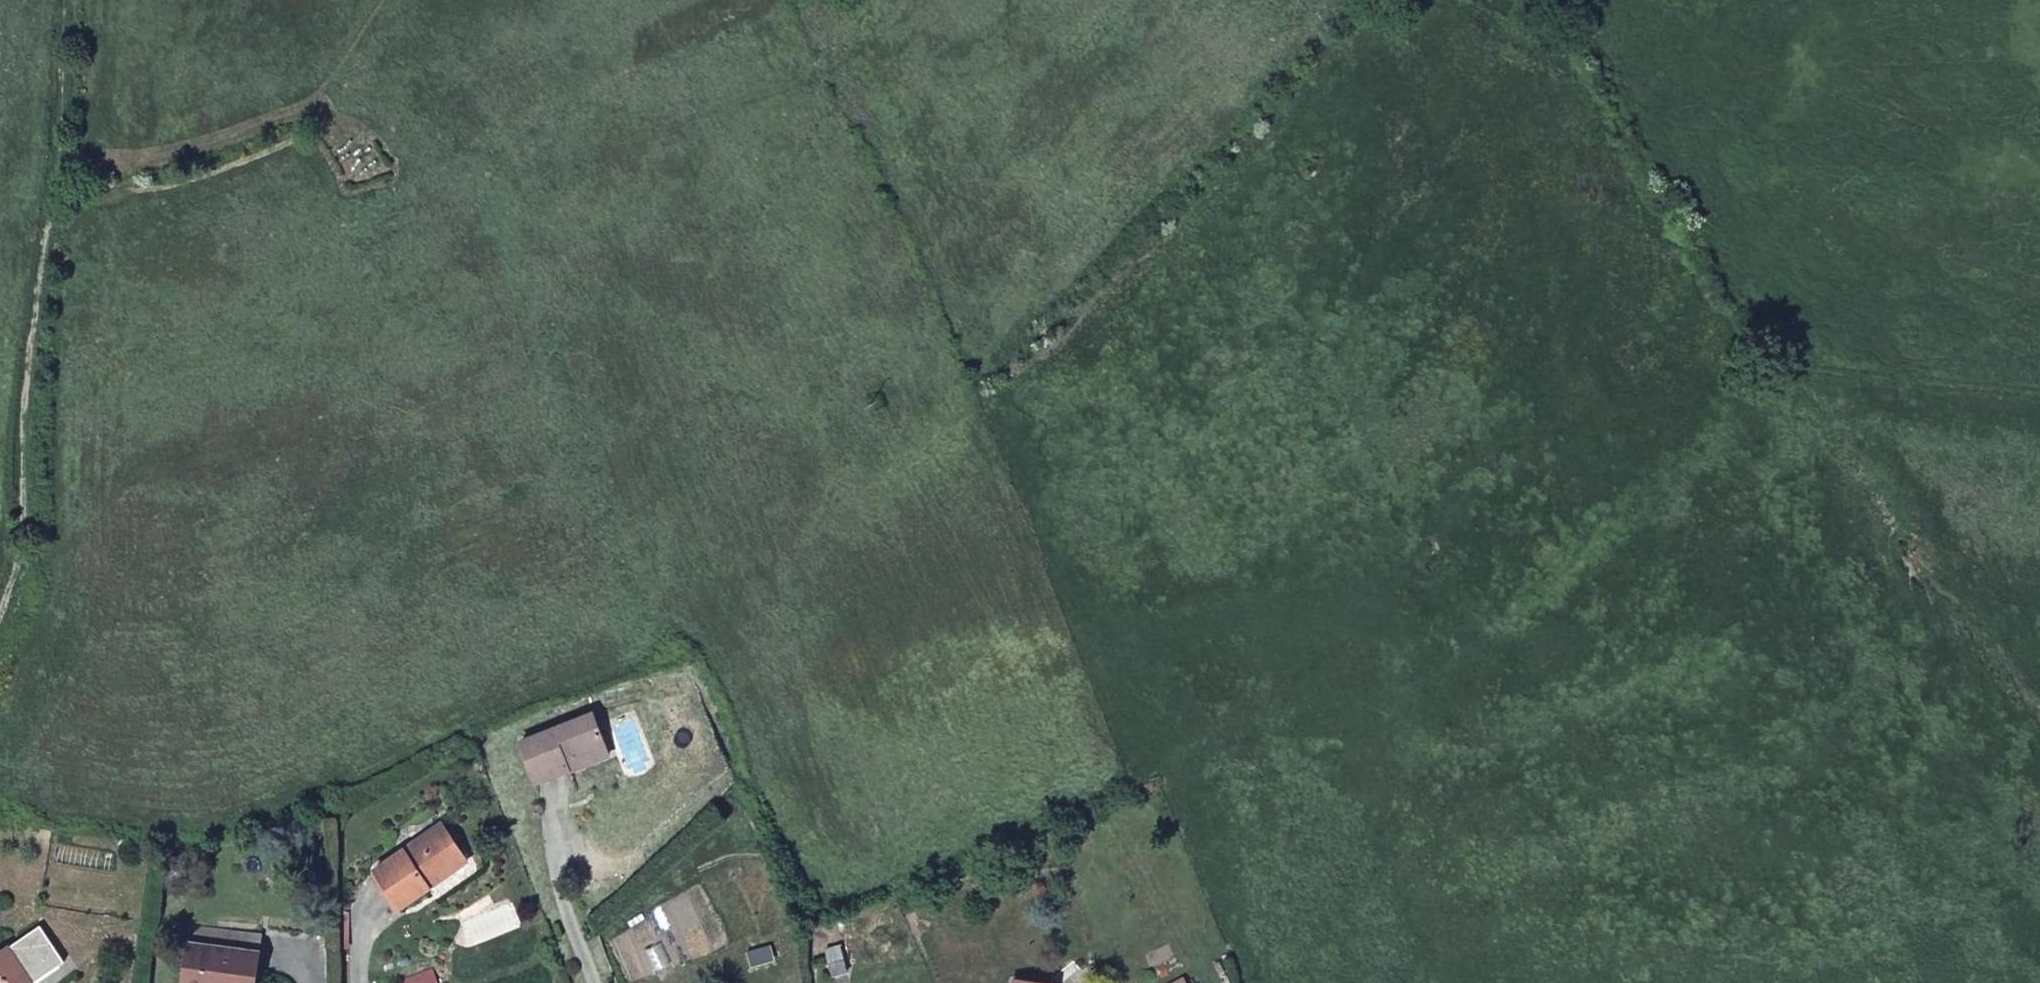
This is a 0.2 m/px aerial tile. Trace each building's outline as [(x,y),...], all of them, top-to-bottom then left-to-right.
[(539,784),(572,771),(569,763),(608,748),(593,711),(522,741),(539,784)] [(569,763),(572,771),(611,755),(608,748),(569,763)] [(446,820),(376,864),(399,901),(469,856),(446,820)] [(259,969),(264,939),(194,930),(187,982),(257,982),(259,969)] [(42,981),(65,964),(43,932),(12,952),(10,950),(0,957),(0,982),(40,982),(42,981)] [(401,981),(402,982),(439,982),(433,966),(401,981)] [(1048,976),(1007,972),(1006,982),(1048,982),(1048,976)]
